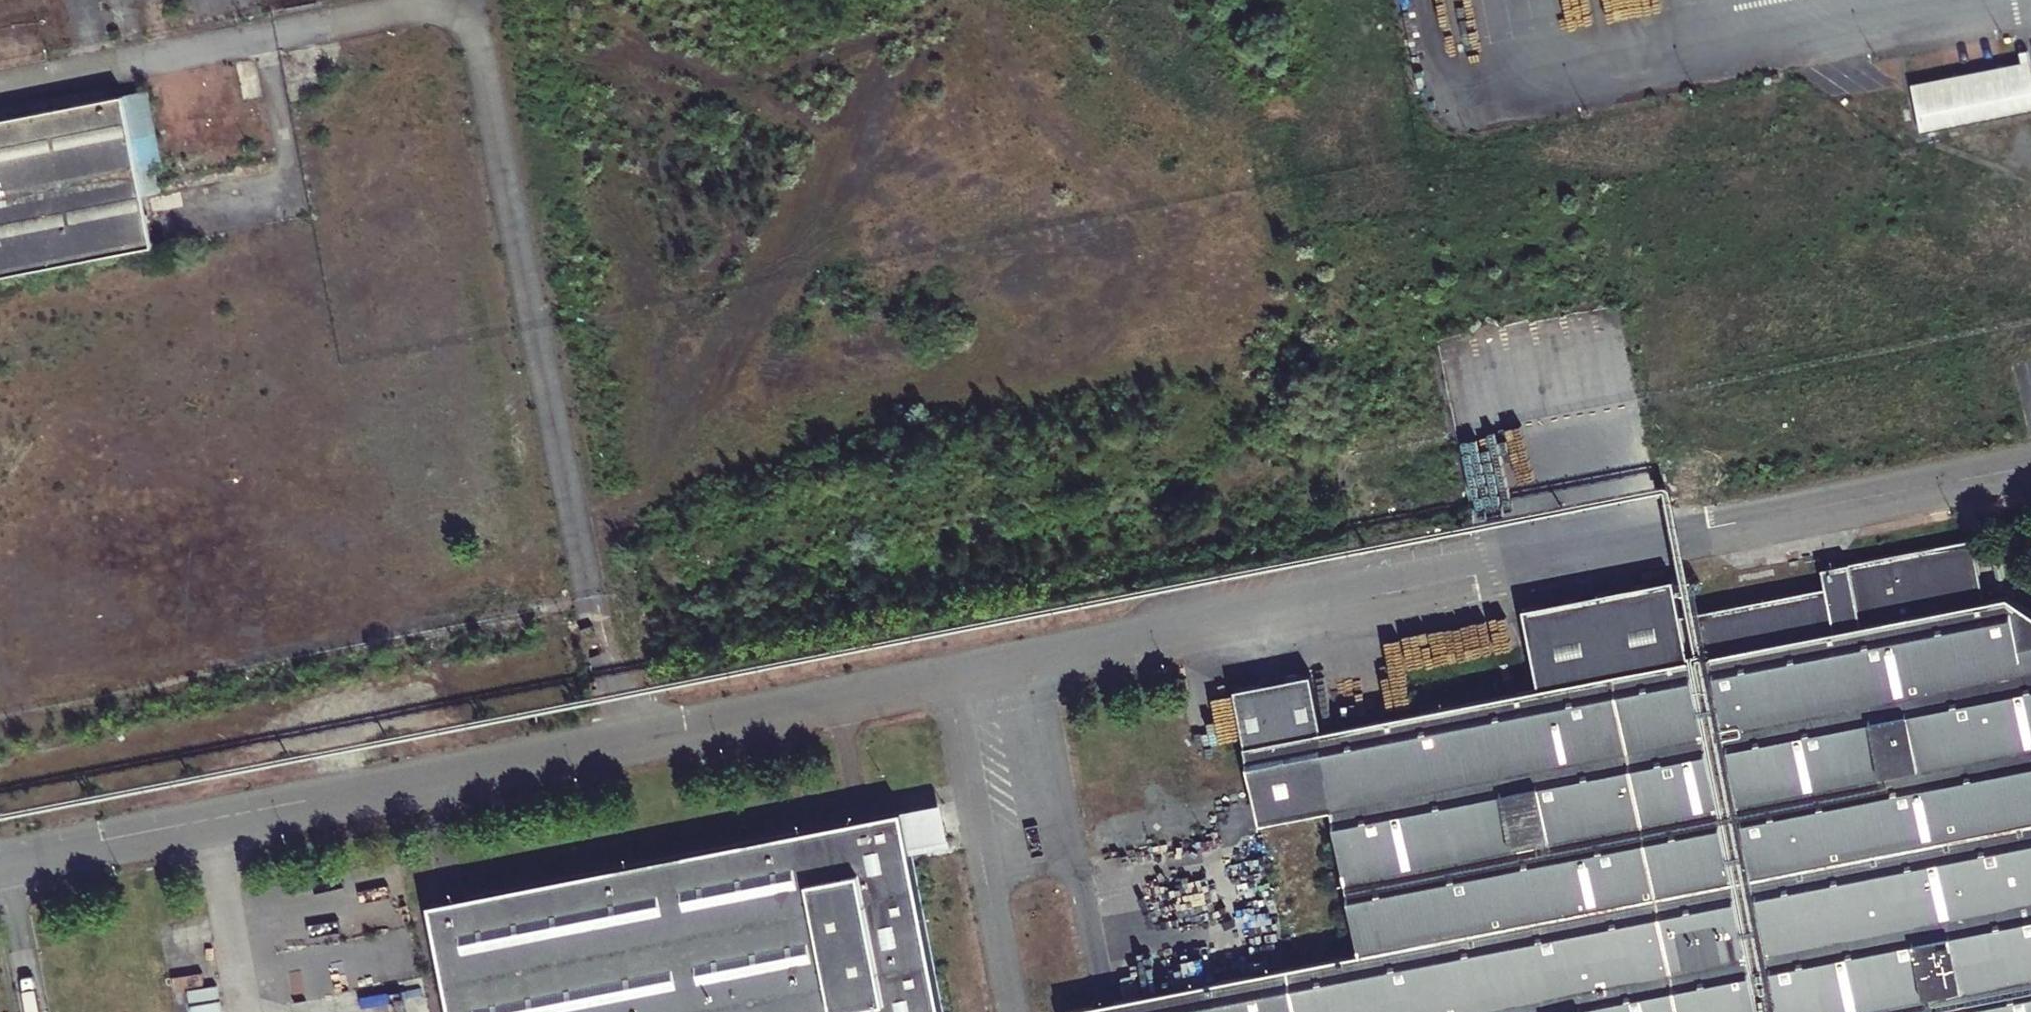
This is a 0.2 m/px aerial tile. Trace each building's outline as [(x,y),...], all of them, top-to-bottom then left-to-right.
[(111,138),(127,135),(132,134),(115,57),(94,62),(111,138)] [(127,135),(111,138),(94,62),(0,81),(0,241),(127,213),(118,166),(132,162),(127,135)] [(1911,80),(1917,129),(2030,114),(2030,67),(2030,64),(1911,80)] [(1830,588),(1698,611),(1687,575),(1534,614),(1541,691),(1330,732),(1320,734),(1334,808),(1361,953),(1068,1011),(2030,1011),(2030,607),(2018,597),(1990,601),(1976,541),(1827,571),(1830,588)] [(1334,808),(1320,734),(1248,749),(1264,821),(1334,808)] [(885,767),(418,859),(448,1011),(933,1011),(885,767)]
